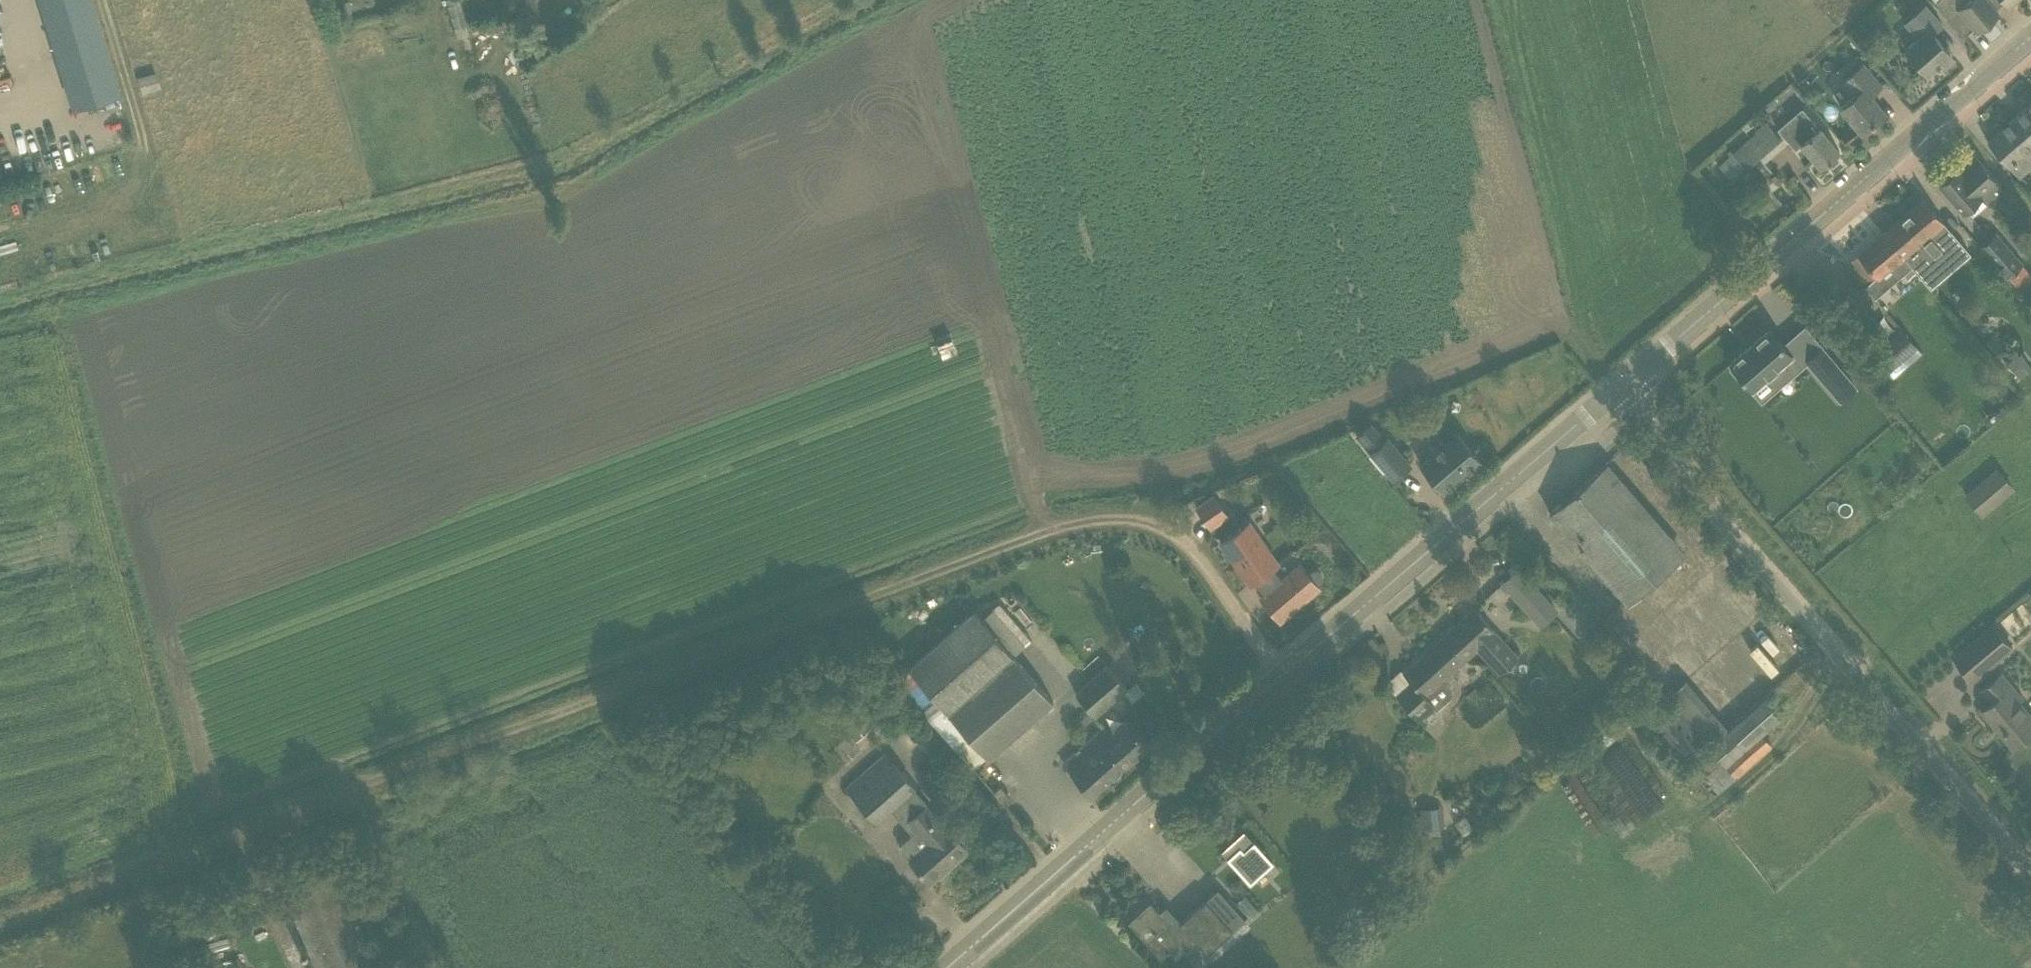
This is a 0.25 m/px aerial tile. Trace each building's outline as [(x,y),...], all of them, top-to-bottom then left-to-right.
[(61,61),(66,75),(64,75),(65,77),(66,76),(70,90),(69,91),(74,107),(121,93),(102,31),(93,0),(41,0),(55,45),(79,38),(83,53),(59,60),(60,62),(61,61)] [(1988,0),(1937,0),(1936,1),(1964,35),(1974,27),(1977,31),(1999,12),(1988,0)] [(1927,74),(1950,54),(1933,33),(1943,25),(1926,5),(1905,23),(1918,37),(1905,48),(1927,74)] [(1840,106),(1861,131),(1884,110),(1871,94),(1881,85),(1863,63),(1841,82),(1853,95),(1840,106)] [(2013,119),(2030,139),(2030,103),(2013,119)] [(1801,144),(1820,166),(1840,149),(1819,127),(1802,107),(1777,129),(1795,149),(1801,144)] [(2030,166),(2030,139),(2013,119),(1987,141),(2019,177),(2030,166)] [(1719,165),(1732,180),(1780,139),(1765,122),(1755,131),(1756,133),(1732,153),(1733,154),(1719,165)] [(1987,205),(2003,190),(1980,164),(1965,177),(1957,167),(1950,173),(1947,173),(1942,178),(1941,181),(1939,183),(1964,212),(1981,198),(1987,205)] [(1923,197),(1882,232),(1922,278),(1922,277),(1912,265),(1930,250),(1922,240),(1943,222),(1923,197)] [(1886,310),(1922,278),(1882,232),(1845,264),(1875,298),(1876,297),(1886,310)] [(2023,263),(1996,232),(1980,246),(2008,277),(2023,263)] [(1870,354),(1885,372),(1891,380),(1922,354),(1900,329),(1870,354)] [(1765,333),(1725,367),(1728,370),(1725,372),(1734,382),(1736,380),(1757,404),(1796,370),(1765,333)] [(1840,378),(1817,351),(1802,364),(1825,391),(1840,378)] [(2000,384),(2008,393),(2011,390),(2003,381),(2000,384)] [(1428,450),(1432,454),(1420,464),(1443,491),(1480,460),(1457,433),(1445,443),(1441,439),(1428,450)] [(1369,452),(1393,480),(1413,464),(1388,435),(1369,452)] [(1682,556),(1604,465),(1549,512),(1628,603),(1682,556)] [(1964,495),(1981,515),(2014,487),(1997,467),(1964,495)] [(1194,505),(1208,529),(1228,517),(1214,493),(1194,505)] [(1255,583),(1272,569),(1280,563),(1251,520),(1221,541),(1250,583),(1254,581),(1255,583)] [(1282,580),(1272,569),(1255,583),(1263,592),(1258,596),(1279,621),(1318,587),(1319,587),(1317,585),(1320,583),(1322,580),(1323,577),(1322,574),(1320,572),(1317,570),(1314,570),(1311,572),(1308,574),(1300,565),(1299,565),(1282,580)] [(1502,582),(1522,603),(1527,609),(1542,595),(1517,568),(1502,582)] [(993,608),(1025,645),(1031,639),(999,602),(993,608)] [(1474,607),(1443,636),(1464,660),(1477,648),(1499,673),(1518,656),(1496,631),(1474,607)] [(909,668),(989,758),(1021,728),(1054,699),(1051,697),(985,623),(974,611),(909,668)] [(2013,648),(1993,624),(1955,656),(1975,679),(2013,648)] [(1452,686),(1446,679),(1460,667),(1458,665),(1464,660),(1443,636),(1403,672),(1410,681),(1396,694),(1418,719),(1434,705),(1438,709),(1451,696),(1452,686)] [(1095,715),(1127,687),(1134,680),(1126,671),(1119,678),(1107,664),(1075,693),(1095,715)] [(1984,689),(1994,701),(1983,710),(1995,724),(1996,723),(2016,746),(2030,733),(2030,714),(2020,701),(2023,698),(2002,674),(1984,689)] [(1179,693),(1181,704),(1194,701),(1192,690),(1179,693)] [(700,702),(703,715),(714,712),(712,699),(700,702)] [(1686,764),(1708,745),(1673,704),(1646,727),(1649,732),(1673,760),(1677,757),(1684,765),(1686,764)] [(1752,710),(1730,730),(1689,767),(1713,795),(1773,745),(1762,733),(1767,729),(1752,710)] [(1093,795),(1121,770),(1150,745),(1129,721),(1113,735),(1105,726),(1063,763),(1093,795)] [(845,786),(877,822),(892,809),(916,787),(885,752),(845,786)] [(935,781),(924,790),(932,799),(942,790),(935,781)] [(925,804),(908,819),(917,829),(901,843),(902,849),(907,856),(912,855),(909,858),(930,882),(968,849),(956,835),(957,834),(959,829),(954,825),(950,826),(949,827),(947,825),(945,827),(925,804)] [(1438,813),(1421,814),(1421,816),(1414,817),(1416,830),(1424,829),(1425,836),(1440,835),(1440,828),(1438,813)] [(1219,850),(1247,881),(1269,862),(1241,830),(1219,850)] [(1173,926),(1150,901),(1128,921),(1161,958),(1169,950),(1176,957),(1196,938),(1208,951),(1245,917),(1219,888),(1182,922),(1180,919),(1173,926)]
